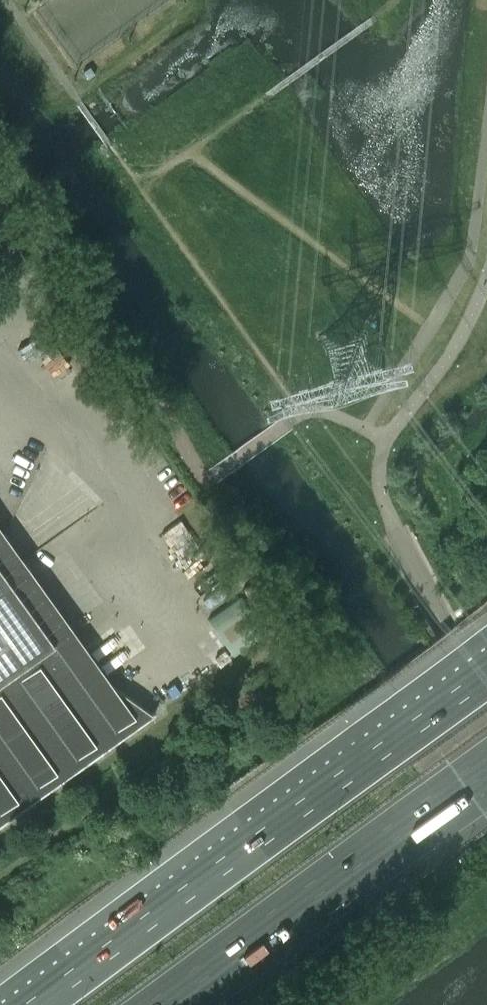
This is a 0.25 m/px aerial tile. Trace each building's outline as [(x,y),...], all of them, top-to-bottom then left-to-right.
[(153,713),(113,684),(83,662),(53,641),(0,566),(0,822),(153,713)]
